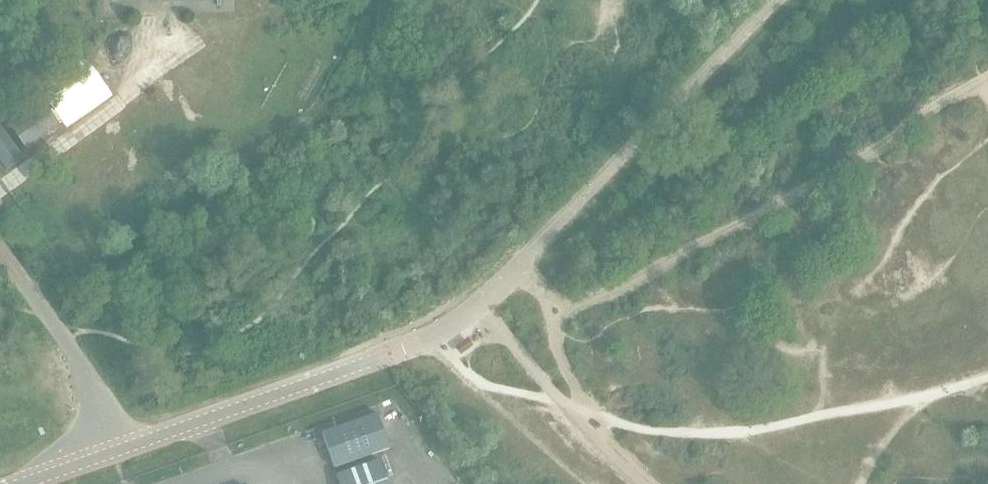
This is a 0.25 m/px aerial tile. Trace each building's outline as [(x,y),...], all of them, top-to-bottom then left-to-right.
[(61,125),(50,110),(45,103),(11,127),(27,149),(61,125)] [(0,124),(0,160),(7,171),(25,158),(0,124)] [(322,429),(334,466),(390,447),(378,410),(322,429)] [(342,483),(391,483),(382,456),(338,471),(342,483)]
